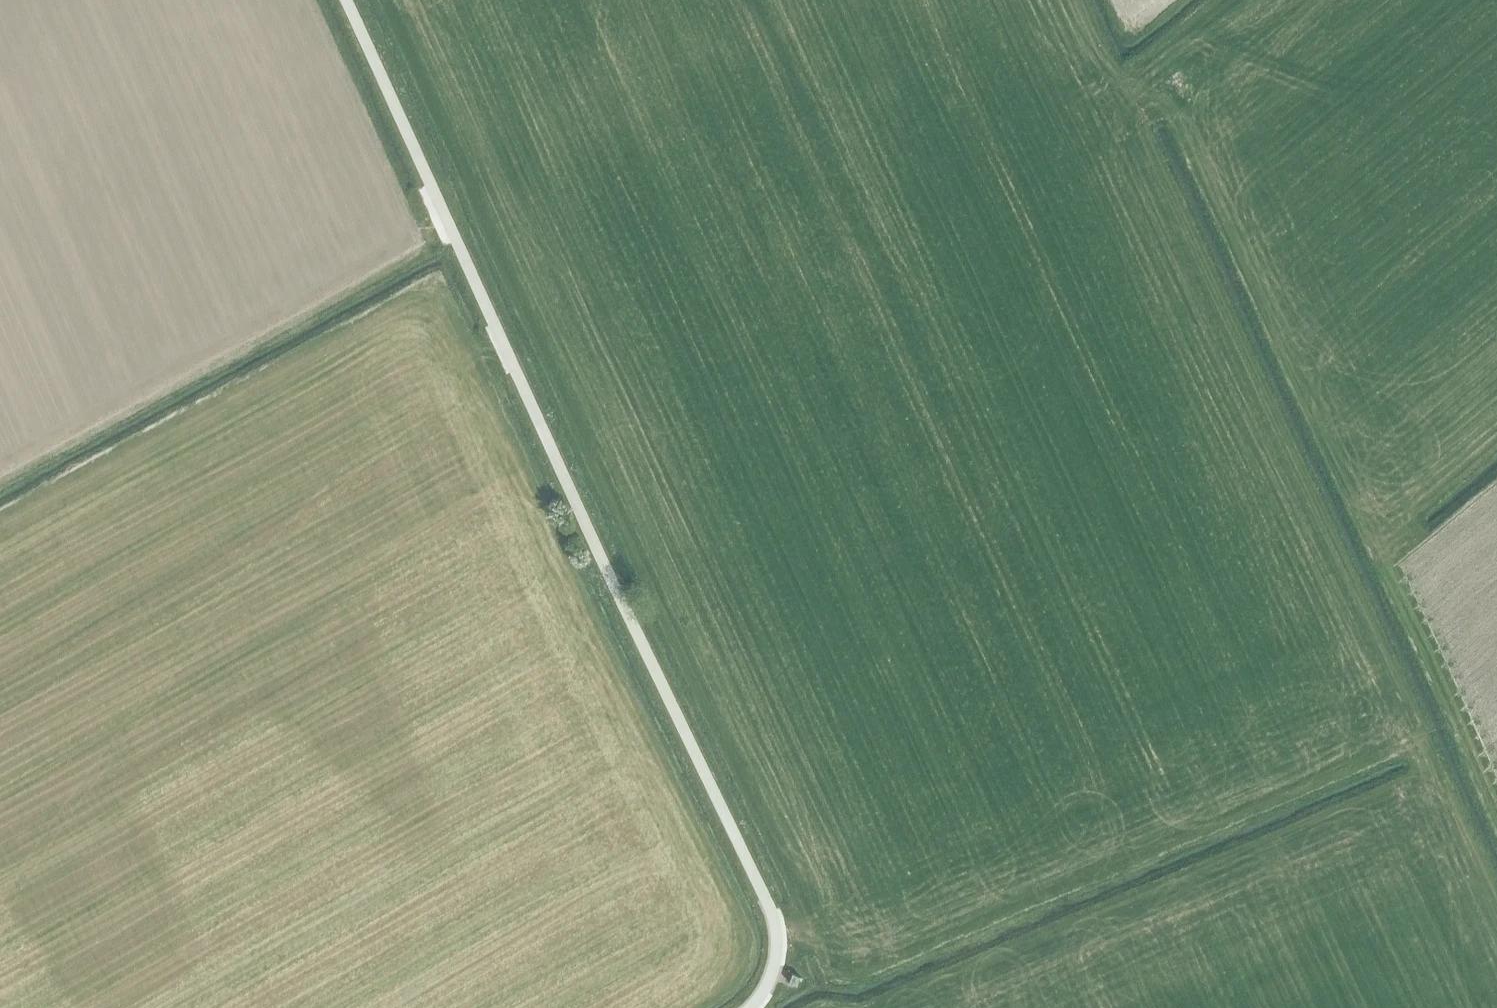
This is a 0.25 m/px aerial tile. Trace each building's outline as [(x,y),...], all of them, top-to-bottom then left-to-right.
[(792,973),(788,982),(796,985),(799,977),(792,973)]
